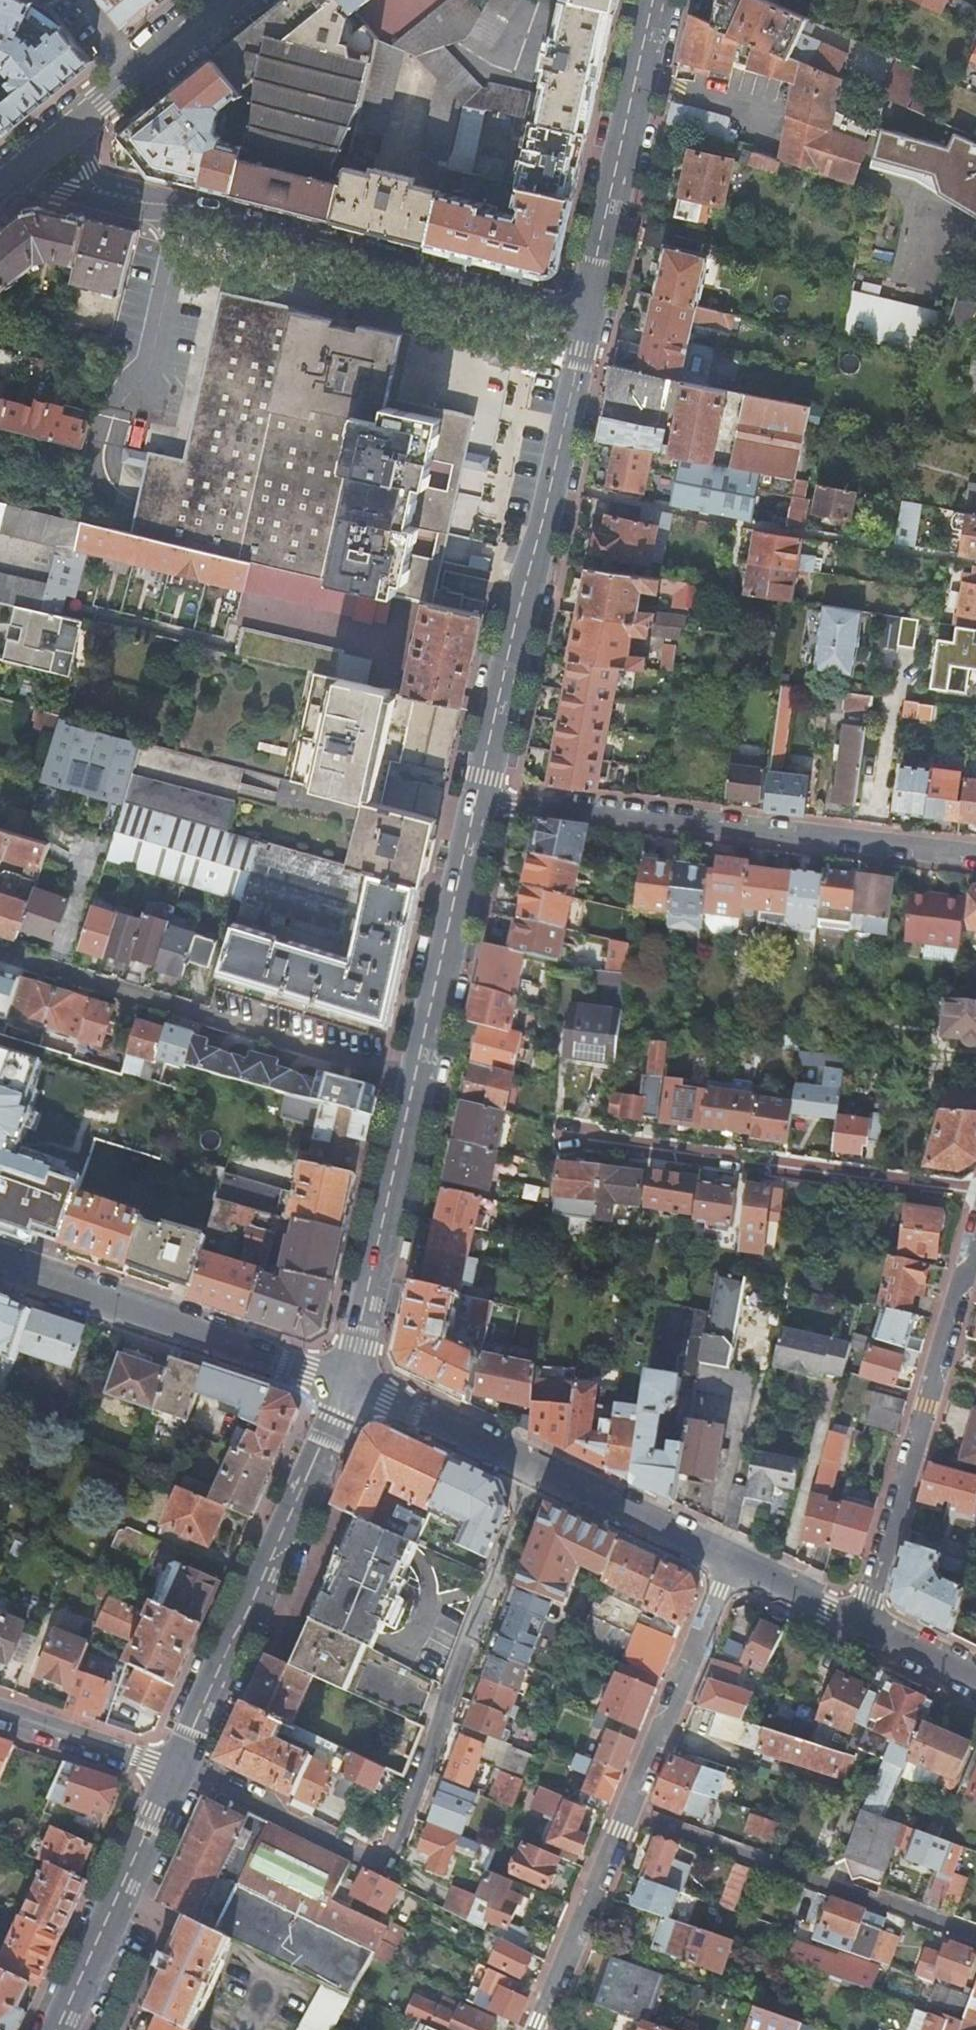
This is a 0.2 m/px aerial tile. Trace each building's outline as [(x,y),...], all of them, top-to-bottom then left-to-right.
[(4,67),(13,78),(8,85),(15,93),(0,105),(0,115),(11,128),(91,63),(61,28),(34,49),(26,40),(17,35),(32,4),(24,0),(0,0),(0,65),(4,67)] [(213,60),(240,92),(254,81),(254,84),(256,85),(249,148),(242,147),(230,194),(296,211),(328,219),(333,220),(378,41),(365,26),(354,35),(352,32),(352,24),(350,20),(349,18),(348,16),(346,14),(344,13),(341,11),(340,10),(346,4),(342,0),(286,0),(277,8),(213,60)] [(346,4),(353,12),(368,0),(342,0),(346,4)] [(416,58),(442,47),(463,38),(466,32),(480,11),(471,0),(448,0),(390,46),(416,58)] [(480,11),(466,32),(463,38),(442,47),(443,47),(466,39),(468,35),(491,49),(519,0),(487,0),(480,11)] [(587,134),(591,120),(604,57),(612,21),(615,11),(568,0),(561,0),(552,41),(547,40),(538,78),(543,79),(534,122),(587,134)] [(615,11),(617,0),(568,0),(615,11)] [(837,78),(847,54),(800,34),(808,19),(764,0),(719,0),(718,5),(713,26),(713,27),(739,38),(739,37),(755,44),(837,78)] [(941,13),(947,0),(913,0),(941,13)] [(713,26),(690,16),(676,80),(695,83),(697,73),(729,79),(739,38),(713,27),(713,26)] [(378,41),(333,220),(381,232),(420,242),(428,244),(441,192),(441,191),(414,185),(415,179),(375,169),(403,55),(378,40),(378,41)] [(833,110),(840,80),(837,78),(755,44),(748,69),(795,83),(778,162),(821,175),(822,174),(853,184),(866,145),(865,144),(868,135),(879,137),(872,167),(916,178),(975,213),(975,141),(955,132),(949,145),(855,122),(833,110)] [(437,80),(436,83),(462,106),(523,119),(529,93),(488,84),(486,89),(482,90),(443,47),(442,47),(416,58),(437,80)] [(192,77),(173,92),(212,139),(200,186),(221,192),(230,194),(242,147),(221,142),(227,118),(221,111),(237,96),(240,99),(243,96),(240,92),(213,60),(192,77)] [(906,107),(923,70),(899,60),(882,97),(906,107)] [(462,106),(436,83),(420,153),(446,173),(446,170),(462,106)] [(212,139),(173,92),(104,148),(107,164),(200,186),(212,139)] [(906,108),(906,107),(882,97),(882,98),(906,108)] [(728,120),(671,105),(666,125),(732,147),(736,132),(725,129),(728,120)] [(11,128),(0,115),(0,136),(11,128)] [(513,184),(519,185),(573,196),(584,148),(587,134),(534,122),(527,121),(513,184)] [(733,162),(691,152),(676,217),(704,223),(708,203),(722,207),(733,162)] [(787,166),(747,153),(744,164),(783,176),(787,166)] [(441,192),(428,244),(545,273),(558,265),(559,260),(573,196),(519,185),(515,203),(521,205),(519,217),(485,208),(485,205),(441,192)] [(88,221),(42,209),(29,211),(27,211),(0,233),(0,272),(10,285),(40,261),(47,258),(77,266),(88,221)] [(121,298),(137,233),(95,223),(92,222),(88,221),(77,266),(73,282),(115,294),(115,297),(121,298)] [(653,297),(724,315),(729,292),(703,286),(709,257),(702,255),(704,245),(643,229),(640,244),(664,250),(653,297)] [(0,272),(0,293),(10,285),(0,272)] [(460,609),(463,597),(464,595),(448,591),(448,589),(442,588),(442,590),(437,589),(442,562),(406,554),(411,527),(448,535),(456,493),(420,485),(426,459),(463,467),(486,472),(489,458),(465,453),(473,417),(398,400),(412,336),(344,321),(341,320),(311,313),(220,293),(185,461),(149,453),(138,502),(132,533),(184,546),(202,550),(221,555),(240,560),(259,564),(279,568),(298,573),(321,578),(392,594),(428,602),(460,609)] [(945,315),(943,315),(943,316),(853,295),(851,294),(851,293),(850,293),(843,337),(933,359),(945,315)] [(23,302),(35,317),(44,310),(32,295),(23,302)] [(957,295),(949,322),(968,331),(975,309),(975,304),(957,295)] [(733,331),(735,318),(724,315),(653,297),(645,334),(689,344),(689,343),(693,324),(721,330),(722,329),(733,331)] [(26,324),(35,317),(23,302),(15,309),(26,324)] [(415,310),(394,306),(391,320),(412,323),(415,310)] [(637,372),(708,388),(715,349),(689,343),(689,344),(645,334),(637,372)] [(796,481),(811,409),(708,388),(637,372),(613,366),(606,398),(681,412),(674,448),(658,445),(661,431),(601,419),(596,442),(796,481)] [(45,427),(50,406),(36,402),(34,409),(8,403),(8,402),(1,427),(31,434),(34,424),(45,427)] [(55,440),(82,447),(84,448),(93,412),(66,405),(64,410),(50,406),(45,427),(58,430),(55,440)] [(796,481),(596,442),(586,488),(642,499),(648,471),(678,476),(673,504),(752,519),(758,492),(793,498),(796,481)] [(807,483),(796,481),(793,498),(787,526),(802,529),(808,500),(804,499),(807,483)] [(857,493),(819,485),(813,514),(851,522),(857,493)] [(965,515),(975,517),(975,489),(971,487),(965,515)] [(83,523),(64,518),(0,503),(0,532),(57,546),(54,556),(56,557),(56,555),(75,559),(83,523)] [(669,532),(673,515),(611,503),(608,517),(607,517),(603,536),(596,534),(592,552),(648,564),(649,562),(656,529),(669,532)] [(903,503),(896,545),(914,547),(921,507),(903,503)] [(975,558),(975,517),(965,515),(957,514),(954,518),(952,526),(954,531),(960,532),(966,533),(965,540),(962,556),(975,558)] [(184,546),(132,533),(83,522),(83,523),(75,559),(56,555),(56,557),(48,584),(40,610),(59,615),(66,595),(74,597),(82,563),(93,566),(95,554),(386,622),(392,594),(321,578),(298,573),(279,568),(259,564),(240,560),(221,555),(202,550),(184,546)] [(662,565),(669,532),(656,529),(649,562),(662,565)] [(758,533),(752,564),(795,571),(813,574),(815,559),(799,556),(802,539),(758,533)] [(795,571),(752,564),(747,595),(784,601),(790,603),(795,571)] [(964,579),(963,584),(955,626),(956,626),(975,630),(975,570),(975,577),(965,575),(965,579),(964,579)] [(676,584),(588,571),(582,604),(580,615),(681,629),(685,629),(687,619),(640,612),(642,595),(641,595),(642,590),(674,595),(676,584)] [(40,610),(48,584),(0,573),(0,602),(17,606),(40,610)] [(676,584),(674,595),(672,609),(686,611),(689,586),(676,584)] [(463,597),(460,609),(482,614),(485,603),(463,597)] [(4,661),(72,677),(80,643),(78,642),(81,625),(83,626),(84,620),(59,615),(40,610),(17,606),(0,602),(0,660),(4,661)] [(473,656),(482,614),(460,609),(428,602),(407,694),(462,706),(465,694),(473,656)] [(852,678),(861,614),(824,607),(814,671),(852,678)] [(681,629),(580,615),(577,624),(570,660),(618,666),(645,669),(647,658),(630,656),(634,634),(680,640),(681,629)] [(896,648),(900,619),(883,616),(878,648),(895,651),(896,648)] [(918,622),(900,619),(896,648),(913,651),(918,622)] [(956,626),(953,642),(937,639),(928,688),(964,695),(969,670),(975,671),(975,630),(956,626)] [(302,641),(243,628),(237,655),(296,668),(302,641)] [(336,649),(306,642),(300,669),(315,672),(331,676),(336,649)] [(664,645),(661,671),(672,673),(676,647),(664,645)] [(564,693),(612,700),(618,666),(570,660),(564,693)] [(456,737),(462,706),(407,694),(331,676),(315,672),(293,781),(367,800),(383,804),(386,791),(387,782),(388,777),(444,790),(456,737)] [(780,687),(770,768),(782,770),(790,707),(795,708),(798,689),(780,687)] [(844,694),(831,692),(828,711),(842,713),(844,694)] [(564,693),(559,723),(606,730),(612,700),(564,693)] [(867,697),(844,694),(842,713),(868,716),(868,708),(870,697),(867,697)] [(918,703),(904,701),(902,717),(932,720),(933,707),(918,705),(918,703)] [(57,733),(62,716),(40,710),(35,726),(57,733)] [(124,805),(125,802),(143,742),(69,723),(70,718),(62,716),(57,733),(41,782),(43,783),(44,781),(82,791),(82,794),(84,794),(85,792),(123,803),(122,805),(124,805)] [(559,723),(553,754),(601,761),(606,730),(559,723)] [(857,804),(866,730),(844,728),(836,789),(834,789),(833,801),(857,804)] [(232,832),(247,769),(143,742),(125,802),(126,802),(232,832)] [(553,754),(548,785),(596,791),(598,778),(609,780),(611,762),(601,761),(553,754)] [(761,760),(731,756),(726,798),(761,803),(765,769),(760,768),(761,760)] [(891,812),(925,816),(931,769),(896,765),(891,812)] [(931,769),(925,816),(959,820),(964,780),(959,779),(961,769),(932,765),(931,769)] [(809,777),(769,772),(764,812),(802,816),(804,817),(809,777)] [(964,780),(959,820),(975,822),(975,781),(964,780)] [(410,811),(435,817),(442,792),(417,786),(410,811)] [(434,837),(438,819),(383,804),(367,800),(352,866),(371,871),(423,886),(430,851),(434,837)] [(262,841),(232,832),(126,802),(109,860),(243,903),(262,841)] [(28,813),(14,809),(8,827),(22,832),(28,813)] [(533,857),(579,867),(587,830),(540,825),(533,857)] [(24,835),(0,828),(0,855),(2,850),(30,859),(23,879),(38,883),(51,844),(24,835)] [(371,871),(352,866),(262,841),(243,903),(243,904),(237,926),(353,959),(371,871)] [(644,856),(643,865),(657,867),(658,858),(644,856)] [(525,890),(572,900),(579,867),(533,857),(525,890)] [(676,860),(674,869),(689,871),(690,862),(676,860)] [(742,918),(748,870),(749,865),(716,861),(713,882),(706,881),(702,914),(707,914),(738,918),(742,918)] [(657,867),(643,865),(640,881),(636,909),(669,914),(674,869),(657,867)] [(702,914),(706,881),(707,873),(689,871),(674,869),(669,914),(669,915),(667,929),(666,931),(699,936),(700,933),(702,918),(702,916),(702,914)] [(767,927),(786,929),(786,927),(792,875),(748,870),(742,918),(740,936),(758,938),(760,924),(767,925),(767,927)] [(16,876),(16,875),(5,871),(1,874),(0,879),(0,923),(16,876)] [(420,899),(423,886),(371,871),(353,959),(237,926),(217,988),(368,1034),(373,1020),(392,1025),(403,975),(420,899)] [(824,871),(823,876),(819,909),(817,923),(852,926),(853,917),(854,906),(858,876),(824,871)] [(792,875),(786,927),(816,931),(817,923),(819,909),(823,876),(793,873),(792,875)] [(18,940),(22,927),(36,889),(38,883),(23,879),(16,876),(0,923),(0,934),(18,940)] [(854,906),(853,917),(888,921),(894,880),(858,876),(854,906)] [(36,889),(22,927),(56,939),(69,901),(36,889)] [(518,921),(565,932),(572,900),(525,890),(518,921)] [(959,948),(965,902),(940,898),(940,901),(910,896),(904,941),(924,944),(959,948)] [(99,900),(97,909),(92,908),(80,949),(106,957),(107,954),(120,913),(122,907),(99,900)] [(158,965),(173,917),(175,910),(161,906),(156,920),(146,916),(144,921),(133,957),(158,965)] [(144,921),(120,913),(107,954),(132,962),(133,957),(144,921)] [(738,918),(707,914),(706,924),(712,933),(729,935),(737,928),(738,918)] [(158,965),(157,968),(183,976),(189,961),(209,968),(218,941),(185,932),(188,921),(173,917),(158,965)] [(851,930),(887,934),(888,921),(853,917),(852,926),(851,930)] [(527,957),(557,964),(565,932),(518,921),(511,953),(527,957)] [(630,946),(613,942),(608,969),(626,973),(630,946)] [(941,965),(956,967),(959,948),(924,944),(922,944),(921,948),(924,949),(922,959),(942,961),(941,965)] [(516,999),(527,957),(511,953),(484,947),(481,962),(475,989),(516,999)] [(602,984),(625,986),(627,976),(603,974),(602,984)] [(8,1022),(10,1018),(21,982),(0,976),(0,1020),(8,1022)] [(57,993),(21,982),(10,1018),(38,1027),(45,1029),(57,993)] [(509,1034),(517,999),(516,999),(475,989),(472,1004),(468,1024),(481,1027),(509,1034)] [(92,1004),(57,993),(45,1029),(81,1040),(92,1004)] [(951,1003),(947,1002),(944,1038),(963,1039),(963,1040),(964,1042),(965,1043),(965,1045),(967,1046),(968,1047),(969,1048),(971,1048),(972,1048),(974,1048),(975,1048),(975,1047),(975,1005),(951,1003)] [(114,1011),(92,1004),(81,1040),(81,1042),(102,1049),(114,1011)] [(565,1057),(614,1064),(621,1015),(572,1008),(565,1057)] [(152,1082),(166,1033),(138,1024),(123,1073),(152,1082)] [(196,1036),(168,1027),(166,1033),(152,1082),(160,1084),(166,1066),(186,1071),(187,1068),(196,1037),(196,1036)] [(472,1067),(513,1077),(522,1037),(509,1034),(481,1027),(472,1067)] [(802,1038),(772,1036),(770,1052),(799,1054),(800,1054),(802,1038)] [(375,1102),(378,1091),(323,1076),(321,1083),(300,1077),(301,1075),(279,1069),(281,1062),(251,1054),(249,1061),(230,1056),(230,1054),(209,1049),(211,1041),(196,1037),(187,1068),(251,1086),(287,1096),(372,1117),(375,1102)] [(621,1098),(611,1097),(608,1116),(642,1121),(642,1118),(657,1120),(662,1080),(666,1044),(651,1043),(647,1077),(642,1077),(640,1098),(640,1100),(621,1098)] [(63,1244),(80,1196),(83,1189),(86,1179),(8,1152),(12,1140),(21,1141),(24,1130),(34,1132),(40,1113),(31,1109),(43,1063),(0,1050),(0,1233),(33,1245),(37,1237),(52,1242),(63,1244)] [(790,1114),(836,1118),(844,1057),(800,1054),(799,1054),(797,1065),(826,1068),(823,1090),(794,1087),(792,1098),(792,1105),(790,1114)] [(463,1105),(504,1115),(513,1077),(472,1067),(463,1105)] [(661,1124),(701,1129),(706,1093),(700,1093),(701,1087),(681,1084),(681,1083),(667,1081),(661,1124)] [(749,1097),(750,1089),(751,1085),(732,1082),(731,1094),(749,1097)] [(706,1093),(701,1129),(725,1133),(731,1094),(732,1087),(707,1084),(707,1088),(706,1093)] [(750,1136),(755,1099),(756,1090),(750,1089),(749,1097),(731,1094),(725,1133),(750,1136)] [(943,1092),(941,1114),(970,1116),(975,1095),(943,1092)] [(369,1131),(372,1117),(287,1096),(281,1119),(321,1130),(315,1157),(302,1154),(299,1165),(304,1166),(358,1177),(369,1131)] [(755,1099),(750,1136),(749,1141),(786,1146),(790,1114),(792,1105),(755,1099)] [(497,1153),(504,1115),(463,1105),(454,1144),(496,1154),(497,1153)] [(975,1163),(975,1116),(970,1116),(941,1114),(936,1113),(933,1123),(924,1120),(921,1132),(931,1135),(934,1123),(939,1124),(926,1166),(928,1169),(963,1174),(975,1163)] [(865,1142),(878,1144),(881,1115),(869,1114),(868,1123),(836,1118),(831,1152),(859,1155),(862,1137),(866,1138),(865,1142)] [(496,1154),(454,1144),(445,1182),(487,1192),(496,1154)] [(596,1203),(600,1168),(558,1164),(552,1217),(596,1222),(596,1211),(595,1210),(596,1203)] [(354,1195),(358,1177),(304,1166),(297,1195),(226,1175),(219,1202),(282,1221),(298,1224),(346,1234),(351,1210),(354,1195)] [(226,1175),(227,1173),(210,1168),(201,1197),(219,1202),(226,1175)] [(642,1173),(600,1168),(596,1203),(595,1210),(596,1211),(596,1222),(610,1223),(611,1205),(636,1208),(642,1173)] [(684,1177),(647,1172),(641,1208),(691,1215),(693,1204),(695,1185),(684,1183),(684,1177)] [(736,1188),(698,1183),(692,1223),(730,1228),(736,1188)] [(769,1189),(746,1186),(737,1252),(761,1255),(765,1221),(779,1223),(782,1206),(779,1206),(781,1191),(769,1189)] [(436,1222),(474,1230),(482,1232),(489,1202),(444,1192),(436,1222)] [(131,1267),(145,1218),(80,1196),(63,1244),(110,1261),(131,1267)] [(272,1255),(282,1221),(219,1202),(210,1230),(225,1234),(231,1231),(233,1224),(251,1230),(246,1248),(272,1255)] [(907,1207),(903,1232),(900,1256),(935,1261),(938,1238),(942,1213),(907,1207)] [(203,1255),(207,1240),(168,1225),(168,1222),(146,1215),(145,1218),(131,1267),(180,1284),(187,1286),(194,1288),(203,1255)] [(253,1320),(312,1340),(324,1333),(331,1298),(346,1234),(298,1224),(282,1221),(272,1255),(266,1275),(253,1320)] [(467,1260),(474,1230),(436,1222),(430,1251),(467,1260)] [(272,1255),(246,1248),(241,1267),(266,1275),(272,1255)] [(471,1290),(477,1262),(467,1260),(430,1251),(421,1287),(421,1289),(457,1297),(458,1296),(460,1287),(471,1290)] [(194,1288),(191,1299),(204,1303),(253,1320),(266,1275),(241,1267),(203,1255),(194,1288)] [(924,1285),(928,1267),(890,1258),(879,1310),(884,1311),(910,1316),(914,1298),(917,1299),(920,1285),(924,1285)] [(819,1296),(825,1271),(791,1263),(785,1289),(790,1290),(819,1296)] [(744,1280),(715,1274),(708,1313),(706,1313),(697,1363),(727,1368),(731,1349),(729,1346),(734,1338),(744,1280)] [(421,1287),(409,1285),(403,1312),(393,1359),(399,1374),(468,1406),(471,1396),(480,1355),(482,1346),(462,1341),(460,1349),(450,1346),(448,1340),(452,1318),(466,1320),(464,1326),(485,1330),(491,1304),(458,1296),(457,1297),(421,1289),(421,1287)] [(31,1311),(0,1301),(0,1357),(7,1359),(14,1362),(18,1350),(31,1311)] [(706,1313),(657,1302),(642,1409),(631,1483),(660,1497),(673,1503),(678,1475),(685,1431),(659,1426),(661,1418),(663,1418),(675,1409),(678,1391),(692,1394),(693,1389),(697,1364),(697,1363),(706,1313)] [(973,1316),(966,1340),(975,1342),(975,1307),(973,1316)] [(71,1369),(85,1329),(40,1314),(31,1311),(18,1350),(71,1369)] [(909,1339),(916,1318),(910,1316),(884,1311),(874,1341),(878,1342),(905,1350),(909,1339)] [(844,1369),(850,1347),(850,1345),(782,1328),(773,1367),(821,1379),(822,1375),(842,1379),(844,1374),(843,1373),(844,1369)] [(860,1378),(893,1387),(902,1360),(876,1352),(878,1342),(874,1341),(853,1335),(850,1345),(850,1347),(868,1353),(860,1378)] [(924,1343),(909,1339),(905,1350),(920,1355),(923,1346),(924,1343)] [(107,1394),(188,1422),(197,1394),(206,1370),(177,1360),(169,1357),(165,1370),(158,1368),(133,1359),(120,1355),(107,1394)] [(480,1355),(471,1396),(499,1402),(499,1403),(521,1407),(531,1409),(532,1403),(534,1366),(480,1355)] [(14,1362),(7,1359),(0,1379),(0,1404),(14,1362)] [(749,1398),(754,1375),(697,1364),(693,1389),(749,1398)] [(221,1375),(206,1370),(197,1394),(246,1411),(243,1422),(256,1427),(272,1392),(256,1386),(221,1375)] [(604,1471),(613,1408),(593,1405),(595,1387),(573,1385),(571,1406),(565,1452),(584,1461),(604,1471)] [(234,1452),(273,1465),(281,1445),(297,1411),(290,1398),(272,1392),(256,1427),(256,1428),(263,1431),(259,1440),(236,1430),(227,1449),(234,1452)] [(873,1395),(867,1393),(864,1405),(870,1407),(873,1395)] [(869,1408),(902,1417),(906,1404),(873,1395),(870,1407),(869,1408)] [(546,1443),(565,1452),(571,1406),(532,1403),(531,1409),(529,1435),(546,1443)] [(618,1477),(631,1483),(642,1409),(613,1406),(613,1408),(604,1471),(618,1477)] [(902,1417),(869,1408),(865,1425),(897,1434),(902,1417)] [(962,1461),(975,1465),(975,1414),(962,1461)] [(685,1431),(678,1475),(715,1481),(724,1429),(687,1423),(685,1431)] [(831,1425),(828,1435),(844,1439),(847,1429),(831,1425)] [(436,1504),(454,1466),(455,1465),(384,1431),(370,1436),(337,1509),(359,1519),(386,1532),(398,1507),(404,1511),(409,1501),(432,1512),(436,1504)] [(834,1497),(829,1496),(844,1439),(828,1435),(812,1497),(843,1504),(846,1493),(836,1490),(834,1497)] [(861,1438),(855,1437),(852,1450),(858,1451),(861,1438)] [(858,1451),(852,1450),(848,1462),(854,1464),(858,1451)] [(225,1509),(249,1519),(267,1478),(270,1471),(273,1465),(234,1452),(210,1502),(225,1509)] [(751,1466),(744,1500),(771,1505),(773,1495),(776,1496),(780,1493),(781,1490),(794,1493),(801,1463),(754,1453),(751,1466)] [(722,1527),(737,1534),(744,1500),(751,1466),(736,1462),(722,1527)] [(957,1472),(929,1465),(918,1503),(937,1507),(939,1501),(948,1503),(957,1472)] [(466,1471),(454,1466),(436,1504),(477,1522),(465,1547),(490,1559),(501,1529),(511,1504),(508,1496),(506,1489),(496,1484),(494,1485),(486,1481),(487,1480),(479,1476),(478,1477),(475,1476),(475,1475),(466,1470),(466,1471)] [(957,1472),(948,1503),(958,1506),(956,1513),(975,1517),(975,1513),(975,1477),(957,1472)] [(208,1548),(225,1509),(210,1502),(178,1488),(161,1527),(208,1548)] [(801,1541),(831,1549),(843,1506),(843,1504),(812,1497),(801,1541)] [(860,1557),(873,1515),(843,1506),(831,1549),(860,1557)] [(605,1578),(619,1543),(593,1530),(551,1510),(521,1590),(554,1603),(566,1607),(581,1568),(605,1578)] [(412,1521),(406,1518),(402,1527),(408,1530),(403,1539),(416,1545),(426,1525),(413,1519),(412,1521)] [(359,1519),(328,1590),(319,1611),(314,1623),(368,1650),(373,1653),(379,1639),(385,1626),(396,1631),(408,1603),(400,1599),(408,1583),(400,1579),(410,1559),(415,1547),(417,1548),(417,1547),(416,1547),(416,1545),(403,1539),(386,1532),(359,1519)] [(157,1541),(130,1528),(119,1531),(115,1541),(150,1556),(157,1541)] [(649,1602),(665,1564),(657,1561),(644,1554),(619,1543),(605,1578),(603,1582),(604,1583),(591,1615),(635,1634),(643,1614),(645,1609),(646,1610),(649,1602)] [(971,1565),(975,1551),(948,1543),(944,1557),(959,1561),(971,1565)] [(944,1557),(906,1545),(900,1564),(891,1596),(898,1610),(919,1620),(952,1636),(966,1585),(959,1583),(957,1588),(943,1582),(940,1580),(939,1577),(938,1575),(938,1573),(938,1570),(939,1568),(955,1573),(959,1561),(944,1557)] [(174,1563),(168,1566),(154,1596),(168,1602),(183,1567),(174,1563)] [(678,1571),(665,1564),(649,1602),(646,1610),(645,1609),(643,1614),(683,1629),(698,1591),(693,1578),(678,1571)] [(165,1609),(200,1626),(211,1601),(220,1583),(184,1567),(183,1567),(168,1602),(165,1609)] [(554,1603),(521,1590),(514,1587),(501,1621),(507,1623),(502,1635),(496,1633),(488,1653),(495,1656),(528,1669),(554,1603)] [(108,1599),(97,1626),(129,1641),(133,1632),(135,1625),(140,1613),(108,1599)] [(139,1671),(173,1686),(189,1652),(200,1626),(165,1609),(153,1604),(145,1620),(147,1621),(144,1629),(141,1635),(135,1648),(133,1647),(126,1664),(139,1671)] [(683,1629),(643,1614),(635,1634),(626,1656),(619,1674),(657,1690),(660,1682),(668,1664),(683,1629)] [(2,1665),(4,1663),(8,1665),(9,1659),(11,1654),(19,1631),(22,1623),(0,1615),(0,1664),(2,1665)] [(635,1634),(591,1615),(591,1641),(626,1656),(635,1634)] [(753,1668),(765,1674),(784,1633),(762,1622),(743,1663),(751,1667),(750,1669),(753,1670),(753,1668)] [(358,1671),(368,1650),(314,1623),(304,1644),(293,1669),(314,1678),(348,1694),(358,1671)] [(133,1632),(141,1635),(144,1629),(135,1625),(133,1632)] [(19,1631),(11,1654),(9,1659),(23,1664),(34,1636),(19,1631)] [(78,1674),(88,1645),(53,1631),(35,1677),(72,1692),(78,1674)] [(519,1693),(528,1669),(495,1656),(485,1681),(519,1693)] [(314,1678),(293,1669),(270,1658),(263,1673),(248,1706),(285,1722),(291,1726),(314,1678)] [(696,1699),(694,1706),(719,1714),(743,1722),(756,1694),(731,1686),(733,1681),(738,1683),(743,1670),(713,1659),(696,1699)] [(859,1877),(881,1886),(885,1875),(883,1874),(893,1847),(901,1825),(885,1819),(903,1777),(910,1761),(925,1726),(934,1704),(908,1692),(913,1682),(874,1664),(867,1688),(866,1690),(868,1691),(851,1733),(850,1733),(842,1753),(846,1755),(857,1758),(860,1751),(890,1763),(869,1813),(863,1812),(846,1859),(850,1874),(849,1878),(853,1880),(859,1877)] [(162,1712),(173,1686),(139,1671),(127,1697),(162,1712)] [(649,1710),(657,1690),(619,1674),(616,1673),(599,1714),(640,1731),(649,1710)] [(65,1711),(85,1718),(88,1712),(99,1716),(110,1685),(78,1674),(72,1692),(65,1711)] [(791,1737),(842,1753),(850,1733),(851,1733),(868,1691),(866,1690),(867,1688),(841,1675),(822,1718),(804,1709),(791,1737)] [(514,1707),(519,1693),(485,1681),(476,1704),(510,1717),(514,1707)] [(105,1724),(131,1733),(139,1712),(112,1703),(105,1724)] [(509,1718),(510,1717),(476,1704),(466,1729),(500,1742),(509,1718)] [(291,1726),(285,1722),(248,1706),(231,1742),(222,1763),(296,1798),(311,1762),(313,1759),(276,1742),(280,1733),(317,1750),(322,1740),(291,1726)] [(519,1709),(514,1707),(510,1717),(509,1718),(515,1720),(519,1709)] [(712,1736),(838,1776),(846,1755),(842,1753),(791,1737),(743,1722),(719,1714),(712,1736)] [(406,1779),(425,1729),(407,1721),(387,1770),(406,1779)] [(972,1747),(925,1726),(910,1761),(941,1775),(939,1781),(940,1784),(950,1788),(952,1787),(955,1781),(957,1782),(972,1747)] [(630,1755),(635,1743),(609,1733),(597,1763),(623,1773),(630,1755)] [(470,1788),(480,1761),(485,1747),(463,1738),(447,1779),(470,1788)] [(15,1746),(0,1741),(0,1779),(15,1746)] [(513,1808),(534,1755),(511,1746),(490,1799),(513,1808)] [(375,1794),(385,1769),(352,1754),(344,1772),(338,1770),(336,1775),(344,1779),(358,1785),(375,1794)] [(962,1787),(970,1790),(975,1777),(975,1754),(962,1787)] [(623,1774),(623,1773),(597,1763),(577,1755),(571,1770),(590,1778),(584,1792),(610,1803),(611,1803),(616,1791),(623,1774)] [(848,1779),(857,1758),(846,1755),(838,1776),(848,1779)] [(691,1792),(711,1799),(718,1801),(726,1779),(701,1770),(672,1758),(669,1764),(663,1780),(691,1792)] [(496,1766),(480,1761),(470,1788),(486,1794),(496,1766)] [(941,1775),(910,1761),(903,1777),(935,1790),(939,1781),(941,1775)] [(332,1773),(332,1772),(311,1762),(296,1798),(317,1808),(332,1773)] [(118,1781),(66,1764),(53,1795),(44,1814),(95,1837),(99,1822),(91,1819),(94,1811),(106,1815),(107,1812),(109,1811),(111,1805),(109,1803),(118,1781)] [(358,1785),(344,1779),(335,1798),(349,1804),(358,1785)] [(657,1793),(653,1802),(682,1815),(683,1812),(702,1820),(711,1799),(691,1792),(663,1780),(657,1793)] [(446,1783),(431,1826),(462,1837),(479,1795),(446,1783)] [(569,1800),(540,1788),(534,1804),(541,1807),(538,1812),(545,1815),(544,1818),(558,1824),(554,1834),(550,1843),(580,1855),(589,1833),(585,1831),(585,1829),(580,1826),(586,1810),(568,1803),(569,1800)] [(317,1808),(296,1798),(292,1807),(312,1817),(317,1808)] [(334,1901),(352,1865),(249,1814),(246,1820),(205,1800),(158,1905),(185,1918),(186,1916),(234,1941),(324,1985),(351,1998),(373,1958),(382,1941),(390,1928),(334,1901)] [(588,1807),(569,1800),(568,1803),(586,1810),(588,1807)] [(783,1828),(785,1823),(754,1813),(746,1834),(776,1845),(782,1828),(783,1828)] [(380,1837),(351,1823),(346,1834),(368,1845),(381,1841),(380,1837)] [(911,1829),(901,1825),(893,1847),(903,1851),(910,1830),(911,1829)] [(462,1837),(431,1826),(421,1852),(435,1857),(430,1872),(445,1878),(458,1847),(462,1837)] [(932,1827),(929,1835),(939,1839),(943,1829),(936,1826),(932,1827)] [(550,1843),(554,1834),(545,1830),(537,1849),(576,1864),(580,1855),(550,1843)] [(958,1865),(964,1848),(953,1844),(953,1846),(910,1830),(903,1851),(902,1852),(910,1854),(907,1862),(940,1874),(953,1879),(958,1865)] [(48,1865),(78,1879),(85,1864),(90,1851),(90,1847),(56,1832),(53,1834),(40,1861),(48,1865)] [(479,1855),(483,1845),(462,1837),(458,1847),(479,1855)] [(657,1841),(643,1880),(642,1881),(680,1894),(680,1893),(688,1871),(690,1866),(675,1860),(679,1849),(657,1841)] [(488,1871),(496,1850),(483,1845),(479,1855),(473,1870),(486,1875),(488,1871)] [(559,1860),(524,1845),(512,1874),(548,1889),(559,1860)] [(735,1912),(750,1868),(737,1863),(721,1907),(724,1907),(735,1912)] [(83,1887),(85,1882),(78,1879),(48,1865),(24,1919),(61,1935),(83,1887)] [(953,1879),(966,1884),(972,1870),(958,1865),(953,1879)] [(511,1891),(514,1882),(488,1871),(486,1875),(477,1898),(467,1922),(503,1940),(527,1952),(534,1935),(510,1925),(522,1896),(511,1891)] [(371,1874),(367,1872),(354,1897),(387,1913),(398,1888),(392,1884),(371,1874)] [(932,1894),(945,1899),(953,1879),(940,1874),(932,1894)] [(953,1879),(945,1899),(942,1908),(956,1913),(966,1884),(953,1879)] [(670,1920),(680,1894),(642,1881),(632,1907),(648,1912),(670,1920)] [(444,1911),(467,1922),(477,1898),(453,1889),(444,1911)] [(422,1899),(409,1892),(393,1923),(406,1929),(422,1899)] [(866,1910),(833,1898),(822,1926),(818,1924),(812,1939),(871,1959),(881,1931),(882,1929),(862,1922),(866,1910)] [(730,1926),(735,1912),(724,1907),(719,1922),(730,1926)] [(886,1918),(866,1910),(862,1922),(882,1929),(886,1918)] [(733,1942),(670,1920),(648,1912),(635,1944),(720,1976),(733,1942)] [(186,1916),(185,1918),(179,1931),(167,1957),(163,1955),(161,1960),(157,1969),(161,1971),(143,2009),(162,2019),(184,2029),(192,2029),(234,1941),(186,1916)] [(61,1935),(24,1919),(22,1918),(0,1966),(0,1971),(32,1985),(37,1988),(44,1973),(61,1935)] [(396,1948),(406,1929),(393,1923),(390,1928),(382,1941),(396,1948)] [(895,1936),(881,1931),(871,1959),(884,1964),(885,1964),(895,1936)] [(871,1959),(812,1939),(799,1934),(789,1962),(819,1972),(847,1982),(874,1992),(884,1964),(871,1959)] [(527,1952),(503,1940),(500,1946),(495,1944),(490,1953),(495,1955),(491,1964),(521,1980),(534,1955),(527,1952)] [(396,1948),(382,1941),(373,1958),(392,1967),(398,1954),(394,1952),(396,1948)] [(933,1982),(935,1977),(964,1987),(975,1956),(975,1952),(948,1942),(942,1957),(941,1961),(925,1955),(918,1976),(933,1982)] [(941,1961),(942,1957),(927,1952),(925,1955),(941,1961)] [(606,1993),(602,2006),(644,2021),(654,2025),(657,2016),(648,2013),(661,1975),(618,1960),(613,1975),(606,1972),(600,1990),(606,1993)] [(526,2007),(529,2001),(515,1995),(517,1990),(513,1988),(516,1982),(519,1984),(520,1983),(492,1970),(483,1991),(474,1986),(467,2002),(519,2025),(526,2007)] [(0,1971),(0,2029),(18,2029),(25,2014),(19,2010),(32,1985),(0,1971)] [(874,1992),(847,1982),(845,1989),(872,1998),(874,1992)] [(973,1995),(939,1983),(932,2006),(965,2017),(973,1995)] [(351,1998),(324,1985),(300,2029),(334,2029),(351,1998)] [(973,1995),(965,2017),(975,2021),(975,1987),(973,1995)] [(712,1994),(699,1989),(697,1998),(710,2002),(712,1994)] [(414,1996),(405,2017),(412,2020),(421,1999),(414,1996)] [(412,2020),(422,2025),(428,2028),(433,2029),(492,2029),(496,2020),(460,2005),(443,1997),(439,2007),(421,1999),(412,2020)] [(755,2008),(748,2029),(801,2029),(803,2025),(755,2008)] [(930,2016),(917,2011),(910,2029),(925,2029),(930,2016)] [(962,2023),(944,2016),(942,2021),(930,2016),(925,2029),(961,2029),(964,2024),(962,2023)] [(965,2017),(962,2023),(964,2024),(961,2029),(975,2029),(975,2021),(965,2017)] [(162,2019),(156,2029),(184,2029),(162,2019)] [(654,2025),(644,2021),(642,2029),(669,2029),(654,2025)]
